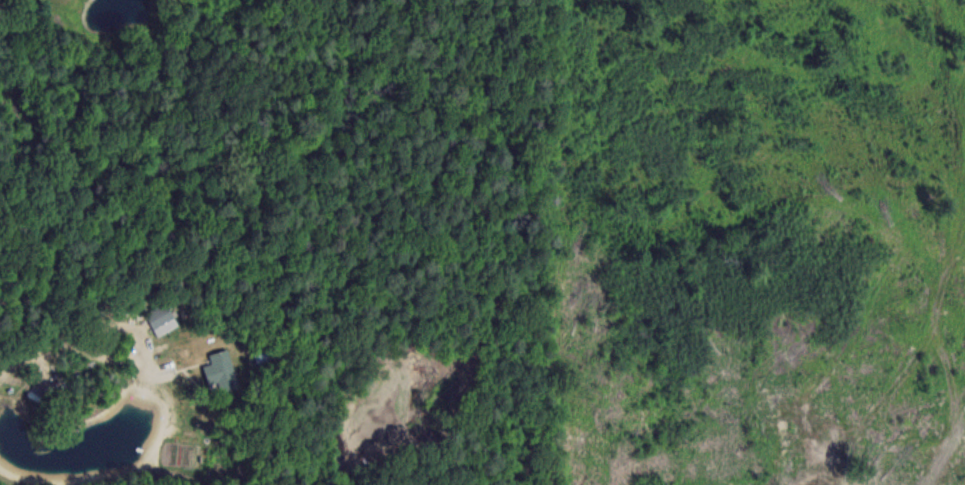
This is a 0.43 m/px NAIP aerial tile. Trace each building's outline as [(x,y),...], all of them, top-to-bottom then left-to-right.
[(145,313),(152,329),(172,320),(165,303),(145,313)]
